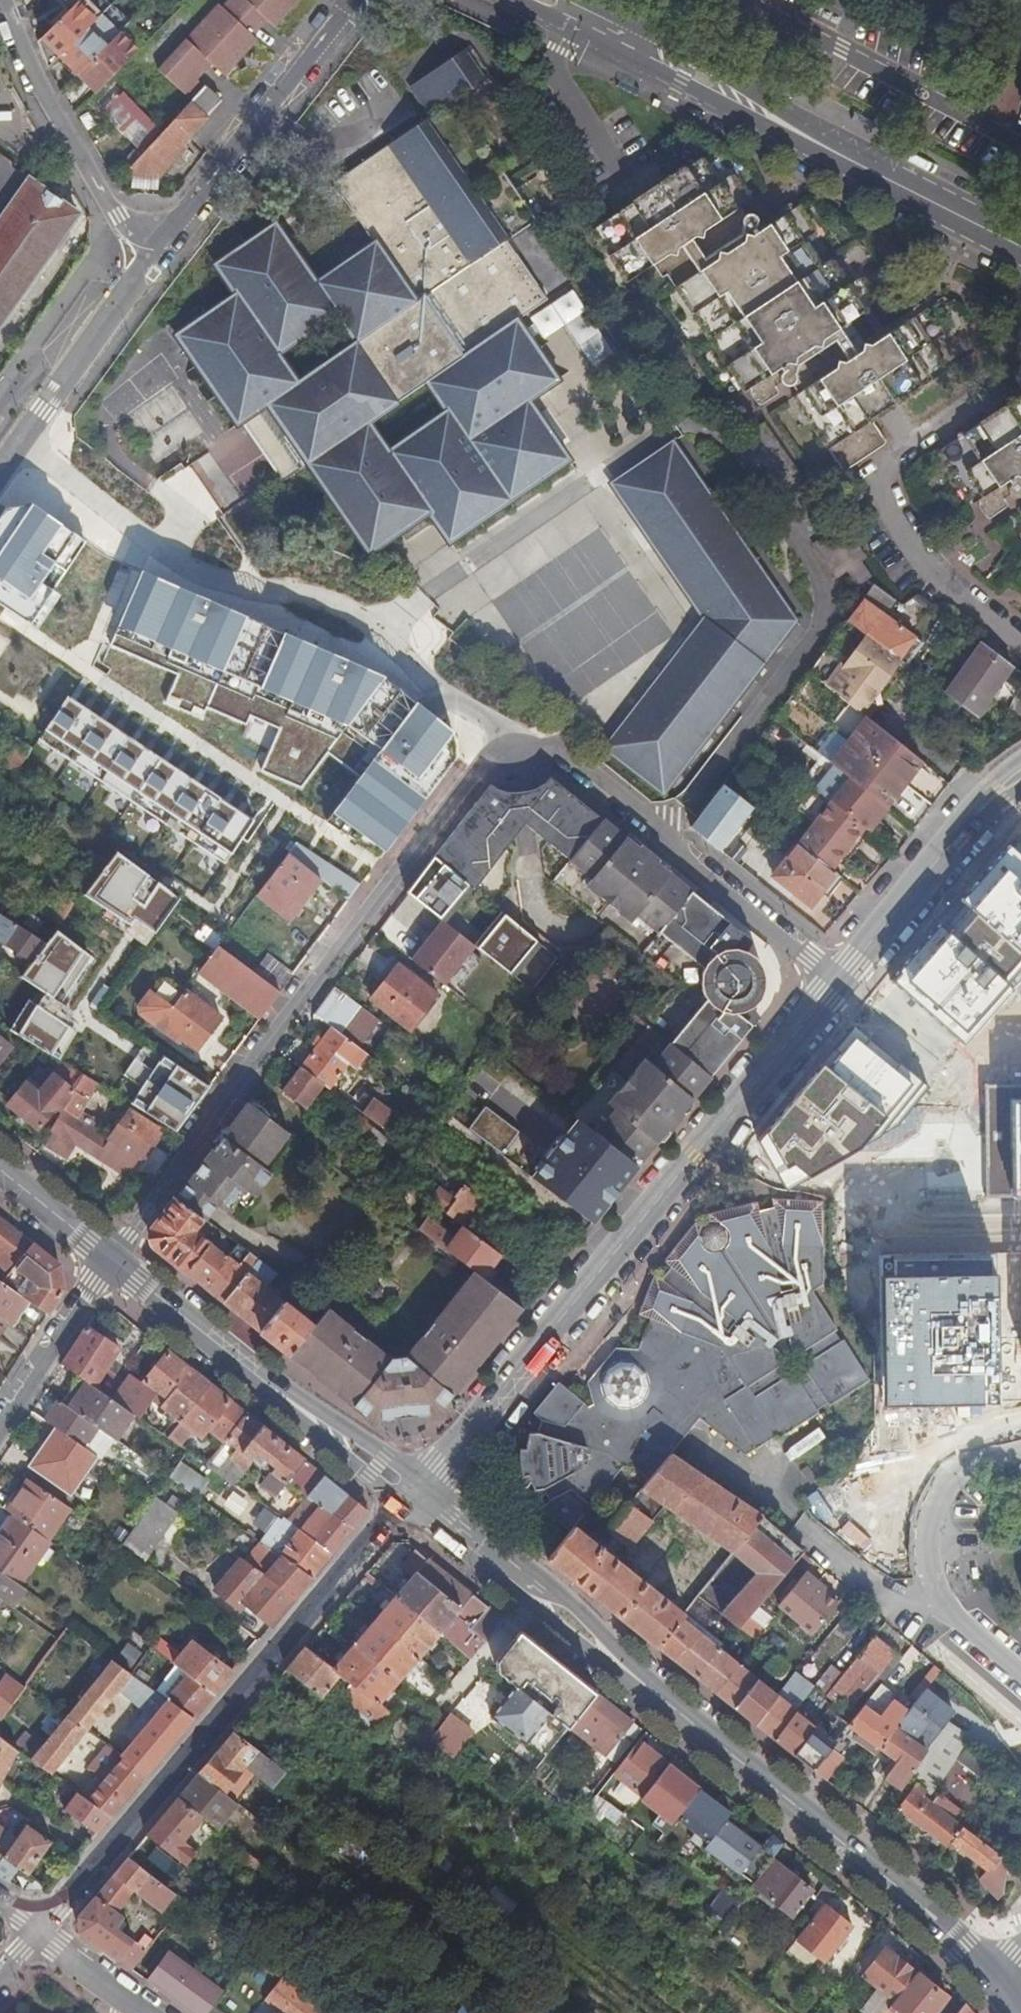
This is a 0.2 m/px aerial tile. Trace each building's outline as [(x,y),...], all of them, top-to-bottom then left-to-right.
[(183,143),(209,115),(221,101),(198,79),(212,64),(225,76),(258,40),(254,36),(268,20),(276,27),(301,0),(230,0),(223,8),(219,5),(159,70),(191,100),(129,166),(133,172),(160,174),(186,146),(183,143)] [(84,30),(66,12),(41,36),(60,55),(84,30)] [(103,33),(92,22),(84,30),(60,55),(77,73),(115,35),(109,28),(103,33)] [(115,35),(77,73),(91,86),(102,75),(107,80),(136,51),(118,32),(115,35)] [(370,553),(428,513),(449,542),(570,459),(530,400),(559,380),(518,320),(549,299),(509,241),(538,221),(455,102),(485,81),(464,51),(415,83),(435,113),(333,182),(345,198),(346,197),(376,241),(317,281),(298,254),(300,253),(277,221),(216,263),(235,293),(176,334),(237,424),(242,420),(268,404),(309,464),(370,553)] [(306,128),(298,121),(286,136),(295,143),(306,128)] [(0,155),(0,170),(2,171),(2,172),(6,175),(10,169),(16,172),(19,168),(0,155)] [(795,396),(843,467),(846,468),(848,468),(884,445),(886,443),(887,440),(886,438),(873,419),(948,368),(931,343),(944,333),(927,308),(866,348),(849,322),(878,302),(861,275),(847,284),(830,259),(805,275),(789,250),(816,232),(798,206),(758,232),(755,229),(758,224),(759,222),(759,219),(757,217),(753,214),(751,214),(747,215),(741,206),(751,200),(732,173),(719,182),(701,156),(593,228),(628,281),(655,263),(664,277),(668,274),(746,390),(750,387),(752,390),(752,393),(757,401),(759,403),(763,404),(779,393),(780,391),(779,388),(778,386),(784,382),(787,385),(791,385),(793,384),(799,393),(795,396)] [(77,214),(28,180),(0,220),(0,323),(77,214)] [(181,382),(141,409),(152,425),(192,398),(181,382)] [(938,450),(972,502),(974,502),(979,499),(981,500),(979,503),(979,505),(987,517),(989,517),(991,517),(1006,506),(1007,504),(1007,502),(1005,498),(1010,495),(1014,498),(1017,498),(1019,497),(1020,496),(1020,395),(938,450)] [(195,403),(155,430),(169,450),(209,423),(195,403)] [(268,404),(242,420),(284,481),(309,464),(268,404)] [(704,617),(603,747),(662,792),(796,620),(673,441),(612,482),(704,617)] [(210,453),(188,463),(200,487),(222,477),(210,453)] [(30,504),(0,549),(0,578),(31,598),(55,562),(40,552),(59,523),(30,504)] [(382,679),(139,573),(109,647),(178,673),(169,698),(205,714),(208,708),(247,724),(251,714),(279,727),(261,769),(302,787),(325,755),(358,777),(334,814),(385,852),(456,760),(452,735),(450,727),(382,679)] [(845,621),(866,636),(898,660),(905,651),(912,656),(923,642),(883,613),(895,598),(875,583),(874,582),(845,621)] [(810,671),(868,717),(901,673),(893,667),(898,660),(866,636),(846,664),(832,653),(845,635),(838,631),(810,671)] [(959,674),(989,696),(1012,664),(982,641),(959,674)] [(959,674),(945,693),(975,715),(989,696),(959,674)] [(253,818),(65,697),(37,741),(225,861),(253,818)] [(3,741),(0,745),(0,761),(15,771),(25,755),(3,741)] [(868,828),(886,805),(850,777),(832,800),(868,828)] [(683,1090),(691,1097),(695,1093),(710,1074),(707,1071),(719,1056),(722,1058),(731,1047),(723,1040),(732,1029),(735,1030),(738,1030),(740,1029),(743,1027),(744,1025),(744,1022),(744,1020),(742,1017),(734,1011),(745,1007),(751,1003),(755,999),(759,993),(763,982),(762,971),(759,963),(753,954),(748,950),(742,946),(734,944),(728,944),(734,936),(735,934),(735,928),(734,926),(731,923),(728,922),(725,923),(722,925),(707,914),(713,905),(668,869),(662,877),(646,864),(648,861),(648,859),(647,855),(645,853),(643,852),(640,851),(636,853),(634,854),(619,842),(625,834),(579,797),(573,805),(561,795),(563,792),(563,788),(562,785),(560,783),(554,782),(551,783),(549,785),(543,781),(534,787),(539,821),(552,831),(547,838),(593,875),(588,880),(634,916),(638,911),(703,965),(700,969),(702,991),(706,995),(652,1062),(647,1058),(610,1104),(615,1107),(595,1132),(628,1157),(637,1164),(653,1144),(657,1140),(649,1133),(661,1118),(665,1119),(668,1119),(670,1117),(673,1114),(673,1112),(672,1109),(671,1106),(683,1090)] [(798,806),(816,820),(832,800),(814,786),(798,806)] [(511,826),(506,789),(503,789),(497,787),(492,793),(488,791),(485,791),(483,793),(480,797),(479,799),(480,802),(483,806),(475,815),(468,810),(462,818),(444,843),(434,856),(468,884),(474,889),(509,842),(502,837),(511,826)] [(850,856),(871,830),(868,828),(832,800),(816,820),(799,842),(831,867),(844,851),(850,856)] [(742,828),(723,852),(757,879),(776,855),(742,828)] [(810,903),(836,871),(831,867),(799,842),(773,874),(810,903)] [(1008,847),(893,979),(964,1042),(1020,978),(1020,857),(1008,847)] [(288,851),(256,893),(289,918),(321,877),(288,851)] [(178,900),(115,855),(84,896),(154,940),(178,900)] [(442,918),(442,919),(468,884),(434,856),(407,891),(442,918)] [(634,916),(588,880),(586,883),(631,919),(634,916)] [(538,941),(504,913),(478,947),(511,975),(538,941)] [(5,915),(0,923),(0,931),(8,937),(5,941),(33,959),(46,941),(5,915)] [(411,958),(442,982),(473,944),(442,919),(442,918),(411,958)] [(92,956),(56,929),(46,941),(33,959),(20,978),(62,1002),(92,956)] [(205,960),(253,996),(267,1007),(280,991),(241,962),(218,943),(205,960)] [(255,943),(241,962),(280,991),(294,972),(255,943)] [(437,994),(393,959),(376,981),(380,984),(370,996),(410,1027),(437,994)] [(198,970),(245,1007),(253,996),(205,960),(198,970)] [(140,1011),(173,1036),(176,1031),(181,1035),(197,1047),(221,1016),(166,975),(159,976),(138,1005),(140,1011)] [(99,1009),(108,990),(95,984),(87,1003),(99,1009)] [(356,1044),(377,1018),(334,986),(325,997),(313,1013),(331,1025),(356,1044)] [(253,996),(245,1007),(260,1018),(267,1007),(253,996)] [(70,1024),(28,1000),(9,1030),(51,1055),(70,1024)] [(356,1044),(331,1025),(300,1067),(322,1083),(376,1121),(380,1125),(391,1111),(364,1091),(358,1099),(347,1090),(361,1072),(365,1075),(377,1059),(356,1044)] [(852,1028),(759,1139),(782,1187),(866,1144),(926,1084),(852,1028)] [(0,1036),(0,1059),(11,1045),(0,1036)] [(209,1089),(165,1056),(132,1101),(178,1130),(209,1089)] [(610,1104),(647,1058),(645,1056),(607,1102),(610,1104)] [(83,1072),(62,1059),(41,1086),(28,1076),(7,1101),(38,1126),(56,1104),(61,1107),(62,1107),(83,1072)] [(300,1067),(297,1070),(282,1090),(305,1107),(322,1083),(300,1067)] [(62,1107),(76,1116),(97,1081),(83,1072),(62,1107)] [(982,1085),(983,1104),(984,1195),(1020,1195),(1020,1085),(982,1085)] [(251,1182),(260,1188),(272,1172),(264,1166),(289,1132),(247,1101),(220,1136),(222,1137),(212,1149),(217,1153),(209,1161),(204,1157),(175,1197),(202,1217),(205,1218),(217,1202),(229,1211),(251,1182)] [(61,1107),(42,1141),(65,1154),(74,1141),(125,1172),(137,1155),(108,1137),(76,1116),(62,1107),(61,1107)] [(430,1120),(472,1152),(482,1138),(440,1107),(430,1120)] [(108,1137),(137,1155),(158,1126),(129,1110),(108,1137)] [(373,1125),(364,1119),(348,1139),(357,1146),(373,1125)] [(381,1131),(373,1125),(357,1146),(366,1152),(381,1131)] [(158,1126),(137,1155),(144,1159),(165,1134),(158,1126)] [(484,1200),(461,1183),(452,1195),(438,1185),(428,1199),(463,1225),(465,1226),(484,1200)] [(193,1228),(202,1217),(175,1197),(151,1229),(152,1242),(186,1269),(208,1241),(193,1228)] [(418,1227),(424,1219),(418,1215),(412,1223),(418,1227)] [(16,1261),(32,1241),(5,1220),(0,1216),(0,1249),(16,1261)] [(452,1239),(424,1219),(418,1227),(474,1270),(483,1276),(500,1253),(465,1226),(463,1225),(452,1239)] [(16,1261),(13,1264),(21,1270),(9,1285),(29,1299),(48,1311),(63,1288),(60,1263),(53,1258),(32,1241),(16,1261)] [(227,1256),(208,1241),(186,1269),(191,1273),(205,1284),(227,1256)] [(238,1242),(227,1256),(205,1284),(224,1299),(247,1272),(259,1257),(238,1242)] [(0,1249),(0,1279),(1,1280),(13,1264),(16,1261),(0,1249)] [(259,1257),(247,1272),(224,1299),(242,1314),(265,1286),(277,1270),(259,1257)] [(941,1409),(1003,1408),(1002,1382),(1020,1381),(1020,1258),(1000,1259),(1000,1272),(939,1273),(939,1297),(921,1298),(922,1349),(939,1348),(941,1409)] [(21,1270),(13,1264),(1,1280),(9,1285),(21,1270)] [(337,1325),(343,1318),(326,1306),(312,1323),(290,1351),(312,1369),(317,1363),(320,1365),(327,1370),(331,1373),(334,1378),(330,1383),(371,1416),(393,1414),(392,1408),(398,1406),(403,1405),(408,1405),(415,1405),(415,1412),(437,1410),(470,1369),(465,1365),(467,1357),(472,1349),(480,1342),(486,1337),(490,1336),(495,1340),(508,1323),(503,1320),(516,1303),(521,1307),(522,1306),(483,1276),(474,1270),(443,1308),(449,1314),(440,1325),(433,1320),(406,1354),(388,1355),(352,1326),(346,1332),(337,1325)] [(373,1280),(364,1273),(357,1282),(366,1289),(373,1280)] [(29,1299),(9,1285),(1,1280),(0,1279),(0,1316),(6,1320),(12,1324),(29,1299)] [(265,1286),(242,1314),(250,1319),(260,1328),(283,1300),(265,1286)] [(296,1310),(283,1300),(260,1328),(290,1351),(312,1323),(307,1319),(312,1313),(301,1304),(296,1310)] [(62,1363),(79,1375),(94,1385),(119,1346),(87,1324),(62,1363)] [(168,1350),(143,1381),(157,1391),(166,1396),(190,1367),(178,1358),(168,1350)] [(190,1367),(166,1396),(161,1402),(177,1415),(174,1419),(178,1422),(210,1383),(202,1377),(190,1367)] [(143,1381),(130,1372),(112,1397),(133,1411),(139,1416),(157,1391),(143,1381)] [(98,1425),(115,1436),(133,1411),(112,1397),(94,1385),(79,1375),(61,1400),(98,1425)] [(210,1383),(178,1422),(168,1435),(179,1443),(192,1426),(203,1434),(209,1427),(225,1438),(246,1412),(223,1393),(210,1383)] [(85,1444),(98,1425),(61,1400),(59,1398),(45,1417),(57,1426),(85,1444)] [(246,1412),(225,1438),(206,1462),(235,1483),(253,1458),(242,1448),(261,1424),(246,1412)] [(242,1448),(253,1458),(270,1469),(287,1481),(308,1495),(353,1525),(367,1508),(329,1478),(261,1424),(242,1448)] [(71,1489),(96,1452),(85,1444),(57,1426),(31,1463),(71,1489)] [(642,1487),(666,1503),(733,1548),(699,1592),(695,1589),(680,1607),(667,1597),(670,1593),(661,1586),(658,1589),(606,1548),(609,1545),(603,1539),(599,1543),(575,1524),(570,1529),(548,1557),(577,1580),(634,1625),(658,1644),(682,1615),(699,1594),(739,1625),(742,1622),(751,1611),(803,1548),(763,1514),(670,1452),(642,1487)] [(208,1476),(181,1456),(169,1473),(179,1480),(196,1493),(208,1476)] [(287,1481),(270,1469),(262,1482),(278,1494),(287,1481)] [(70,1504),(29,1476),(7,1507),(14,1512),(47,1536),(70,1504)] [(630,1502),(654,1518),(666,1503),(642,1487),(630,1502)] [(122,1541),(145,1556),(178,1509),(156,1492),(122,1541)] [(353,1525),(308,1495),(288,1518),(332,1550),(339,1542),(353,1525)] [(631,1547),(654,1518),(630,1502),(610,1526),(607,1529),(631,1547)] [(49,1537),(47,1536),(14,1512),(0,1532),(0,1568),(18,1580),(49,1537)] [(283,1515),(282,1517),(280,1520),(276,1517),(259,1538),(268,1545),(265,1548),(275,1555),(278,1551),(311,1575),(323,1560),(332,1550),(288,1518),(283,1515)] [(268,1545),(259,1538),(245,1557),(258,1566),(271,1576),(295,1594),(311,1575),(278,1551),(275,1555),(265,1548),(268,1545)] [(408,1564),(416,1571),(427,1558),(419,1551),(408,1564)] [(245,1557),(241,1554),(214,1587),(236,1604),(242,1597),(271,1622),(284,1606),(295,1594),(271,1576),(258,1566),(245,1557)] [(416,1614),(439,1633),(470,1659),(504,1620),(473,1595),(427,1558),(416,1571),(415,1572),(437,1590),(416,1614)] [(26,1586),(18,1580),(0,1568),(0,1594),(1,1595),(13,1604),(26,1586)] [(437,1590),(415,1572),(395,1596),(416,1614),(437,1590)] [(803,1573),(777,1603),(812,1632),(835,1605),(813,1587),(816,1584),(803,1573)] [(416,1614),(395,1596),(373,1620),(395,1639),(416,1614)] [(771,1626),(751,1611),(742,1622),(762,1638),(771,1626)] [(395,1639),(418,1658),(439,1633),(416,1614),(395,1639)] [(701,1630),(682,1615),(658,1644),(666,1650),(677,1659),(694,1639),(701,1630)] [(395,1639),(373,1620),(353,1645),(375,1662),(395,1639)] [(831,1637),(853,1651),(864,1634),(841,1620),(831,1637)] [(685,1665),(697,1675),(721,1646),(701,1630),(694,1639),(677,1659),(685,1665)] [(28,1677),(51,1644),(32,1631),(8,1663),(28,1677)] [(558,1708),(551,1716),(568,1729),(569,1727),(597,1693),(565,1668),(519,1632),(496,1662),(496,1672),(514,1687),(518,1689),(524,1682),(549,1701),(553,1697),(557,1700),(558,1708)] [(868,1663),(878,1671),(895,1651),(874,1635),(832,1687),(843,1695),(868,1663)] [(158,1636),(151,1644),(173,1661),(188,1672),(189,1671),(213,1690),(232,1668),(192,1638),(180,1652),(158,1636)] [(375,1662),(398,1680),(418,1658),(395,1639),(375,1662)] [(129,1643),(117,1660),(130,1669),(142,1653),(129,1643)] [(353,1645),(333,1668),(355,1685),(375,1662),(353,1645)] [(740,1661),(721,1646),(697,1675),(705,1681),(716,1690),(740,1661)] [(285,1670),(320,1697),(334,1681),(342,1689),(344,1698),(384,1729),(381,1733),(388,1739),(402,1721),(379,1703),(355,1685),(333,1668),(304,1647),(296,1656),(285,1670)] [(895,1651),(878,1671),(875,1677),(881,1682),(901,1656),(895,1651)] [(117,1688),(131,1670),(130,1669),(117,1660),(112,1656),(66,1712),(86,1726),(117,1688)] [(167,1697),(193,1715),(201,1705),(213,1690),(189,1671),(188,1672),(173,1661),(154,1687),(167,1697)] [(759,1677),(740,1661),(716,1690),(723,1695),(736,1706),(759,1677)] [(355,1685),(379,1703),(398,1680),(375,1662),(355,1685)] [(940,1668),(934,1663),(920,1682),(926,1686),(940,1668)] [(796,1669),(788,1679),(796,1685),(804,1675),(796,1669)] [(131,1737),(120,1751),(122,1753),(146,1771),(156,1759),(159,1756),(183,1727),(193,1715),(167,1697),(154,1687),(131,1670),(117,1688),(140,1707),(121,1729),(131,1737)] [(22,1686),(4,1672),(0,1678),(0,1715),(22,1686)] [(778,1691),(759,1677),(736,1706),(743,1711),(755,1721),(778,1691)] [(897,1725),(908,1710),(890,1696),(894,1691),(881,1682),(864,1704),(896,1727),(897,1725)] [(897,1725),(916,1739),(931,1716),(944,1724),(948,1718),(955,1708),(926,1686),(908,1710),(897,1725)] [(490,1718),(524,1745),(549,1715),(518,1689),(514,1687),(490,1718)] [(798,1707),(778,1691),(755,1721),(763,1728),(775,1737),(798,1707)] [(606,1756),(633,1722),(626,1717),(597,1693),(569,1727),(606,1756)] [(896,1727),(864,1704),(849,1723),(882,1747),(896,1727)] [(273,1762),(292,1737),(253,1707),(233,1731),(273,1762)] [(817,1722),(798,1707),(775,1737),(785,1745),(794,1752),(817,1722)] [(79,1735),(86,1726),(66,1712),(42,1742),(31,1756),(50,1770),(79,1735)] [(427,1740),(451,1759),(471,1733),(449,1714),(427,1740)] [(549,1715),(524,1745),(543,1760),(568,1729),(551,1716),(549,1715)] [(932,1743),(954,1758),(971,1735),(948,1718),(944,1724),(932,1743)] [(642,1729),(633,1722),(606,1756),(594,1772),(603,1779),(642,1729)] [(837,1738),(817,1722),(794,1752),(804,1760),(814,1768),(832,1745),(837,1738)] [(916,1739),(897,1725),(896,1727),(882,1747),(914,1770),(928,1748),(916,1739)] [(245,1766),(254,1773),(270,1786),(283,1770),(273,1762),(233,1731),(218,1750),(198,1774),(223,1794),(245,1766)] [(18,1747),(0,1734),(0,1779),(18,1747)] [(31,1756),(42,1742),(34,1736),(23,1750),(31,1756)] [(639,1741),(614,1774),(642,1796),(668,1763),(639,1741)] [(146,1771),(122,1753),(120,1751),(108,1743),(90,1764),(98,1771),(103,1775),(87,1795),(110,1812),(146,1771)] [(964,1824),(956,1818),(931,1799),(928,1796),(954,1758),(932,1743),(928,1748),(914,1770),(907,1780),(914,1786),(900,1805),(899,1806),(948,1844),(952,1838),(964,1824)] [(844,1754),(832,1745),(814,1768),(826,1778),(844,1754)] [(698,1789),(668,1763),(642,1796),(640,1799),(660,1815),(652,1826),(664,1835),(676,1818),(698,1789)] [(232,1801),(254,1773),(245,1766),(223,1794),(232,1801)] [(283,1770),(270,1786),(289,1800),(302,1785),(283,1770)] [(182,1793),(220,1824),(237,1804),(232,1801),(223,1794),(198,1774),(189,1784),(182,1793)] [(894,1800),(900,1805),(914,1786),(907,1780),(894,1800)] [(302,1785),(289,1800),(293,1804),(306,1788),(302,1785)] [(592,1793),(582,1786),(573,1799),(582,1806),(592,1793)] [(83,1793),(77,1789),(64,1806),(96,1830),(110,1812),(87,1795),(84,1793),(83,1793)] [(698,1789),(676,1818),(696,1833),(691,1839),(703,1849),(704,1848),(725,1820),(731,1813),(698,1789)] [(939,1790),(931,1799),(956,1818),(963,1809),(939,1790)] [(605,1802),(618,1812),(626,1802),(613,1792),(605,1802)] [(203,1817),(217,1828),(220,1824),(182,1793),(178,1797),(203,1817)] [(182,1842),(203,1817),(178,1797),(160,1819),(145,1836),(165,1851),(185,1866),(195,1852),(182,1842)] [(18,1865),(25,1870),(50,1838),(25,1820),(15,1834),(0,1823),(0,1852),(18,1865)] [(752,1858),(765,1868),(772,1860),(785,1843),(771,1833),(760,1846),(725,1820),(704,1848),(719,1859),(716,1863),(721,1867),(724,1863),(740,1874),(752,1858)] [(996,1872),(991,1879),(997,1885),(1001,1853),(964,1824),(952,1838),(996,1872)] [(148,1873),(165,1851),(145,1836),(128,1857),(148,1873)] [(9,1878),(18,1865),(0,1852),(0,1872),(9,1878)] [(235,1865),(249,1875),(259,1862),(246,1852),(235,1865)] [(161,1912),(175,1893),(148,1873),(128,1857),(77,1917),(79,1932),(130,1969),(146,1950),(120,1931),(125,1923),(121,1920),(123,1918),(116,1912),(132,1890),(161,1912)] [(765,1868),(751,1886),(765,1896),(762,1900),(767,1904),(770,1901),(791,1917),(812,1890),(772,1860),(765,1868)] [(997,1885),(991,1879),(985,1873),(967,1894),(973,1901),(996,1892),(997,1885)] [(722,1924),(735,1896),(716,1887),(703,1915),(722,1924)] [(188,1905),(182,1901),(173,1915),(178,1918),(188,1905)] [(852,1927),(822,1905),(796,1938),(826,1961),(852,1927)] [(785,1953),(812,1973),(821,1962),(794,1941),(785,1953)] [(860,2011),(863,2012),(884,2012),(916,1972),(885,1947),(863,1975),(877,1987),(860,2011)] [(947,1997),(916,1972),(884,2012),(934,2012),(947,1997)] [(281,1977),(263,1999),(281,2012),(327,2012),(281,1977)] [(214,2003),(207,2012),(228,2012),(214,2003)] [(964,2003),(956,2012),(972,2012),(964,2003)]
